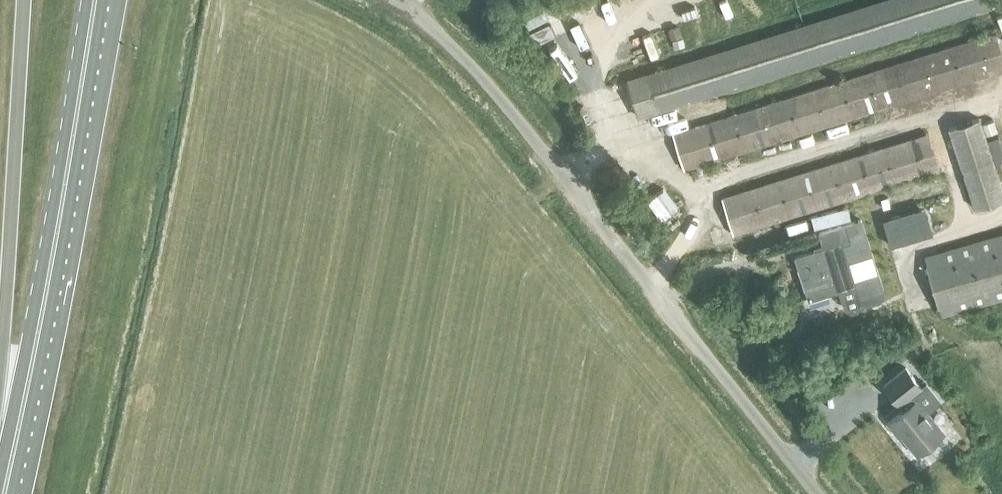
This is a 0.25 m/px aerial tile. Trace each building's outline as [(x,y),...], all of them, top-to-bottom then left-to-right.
[(638,118),(998,6),(996,0),(894,0),(648,76),(627,83),(638,118)] [(684,167),(1001,69),(1001,55),(995,33),(673,132),(684,167)] [(973,208),(1001,199),(1001,193),(979,118),(948,127),(973,208)] [(981,124),(985,135),(996,131),(992,120),(981,124)] [(721,198),(732,233),(939,169),(928,134),(721,198)] [(914,210),(879,220),(887,243),(921,234),(914,210)] [(860,299),(855,284),(841,243),(849,240),(844,223),(817,232),(821,243),(812,246),(814,250),(795,256),(809,302),(828,295),(828,293),(838,290),(843,306),(847,309),(852,311),(857,309),(859,305),(860,299)] [(924,258),(939,314),(1001,296),(1001,235),(924,258)] [(915,399),(911,394),(921,386),(905,366),(883,384),(903,408),(887,422),(897,435),(901,432),(918,453),(942,433),(915,399)]
